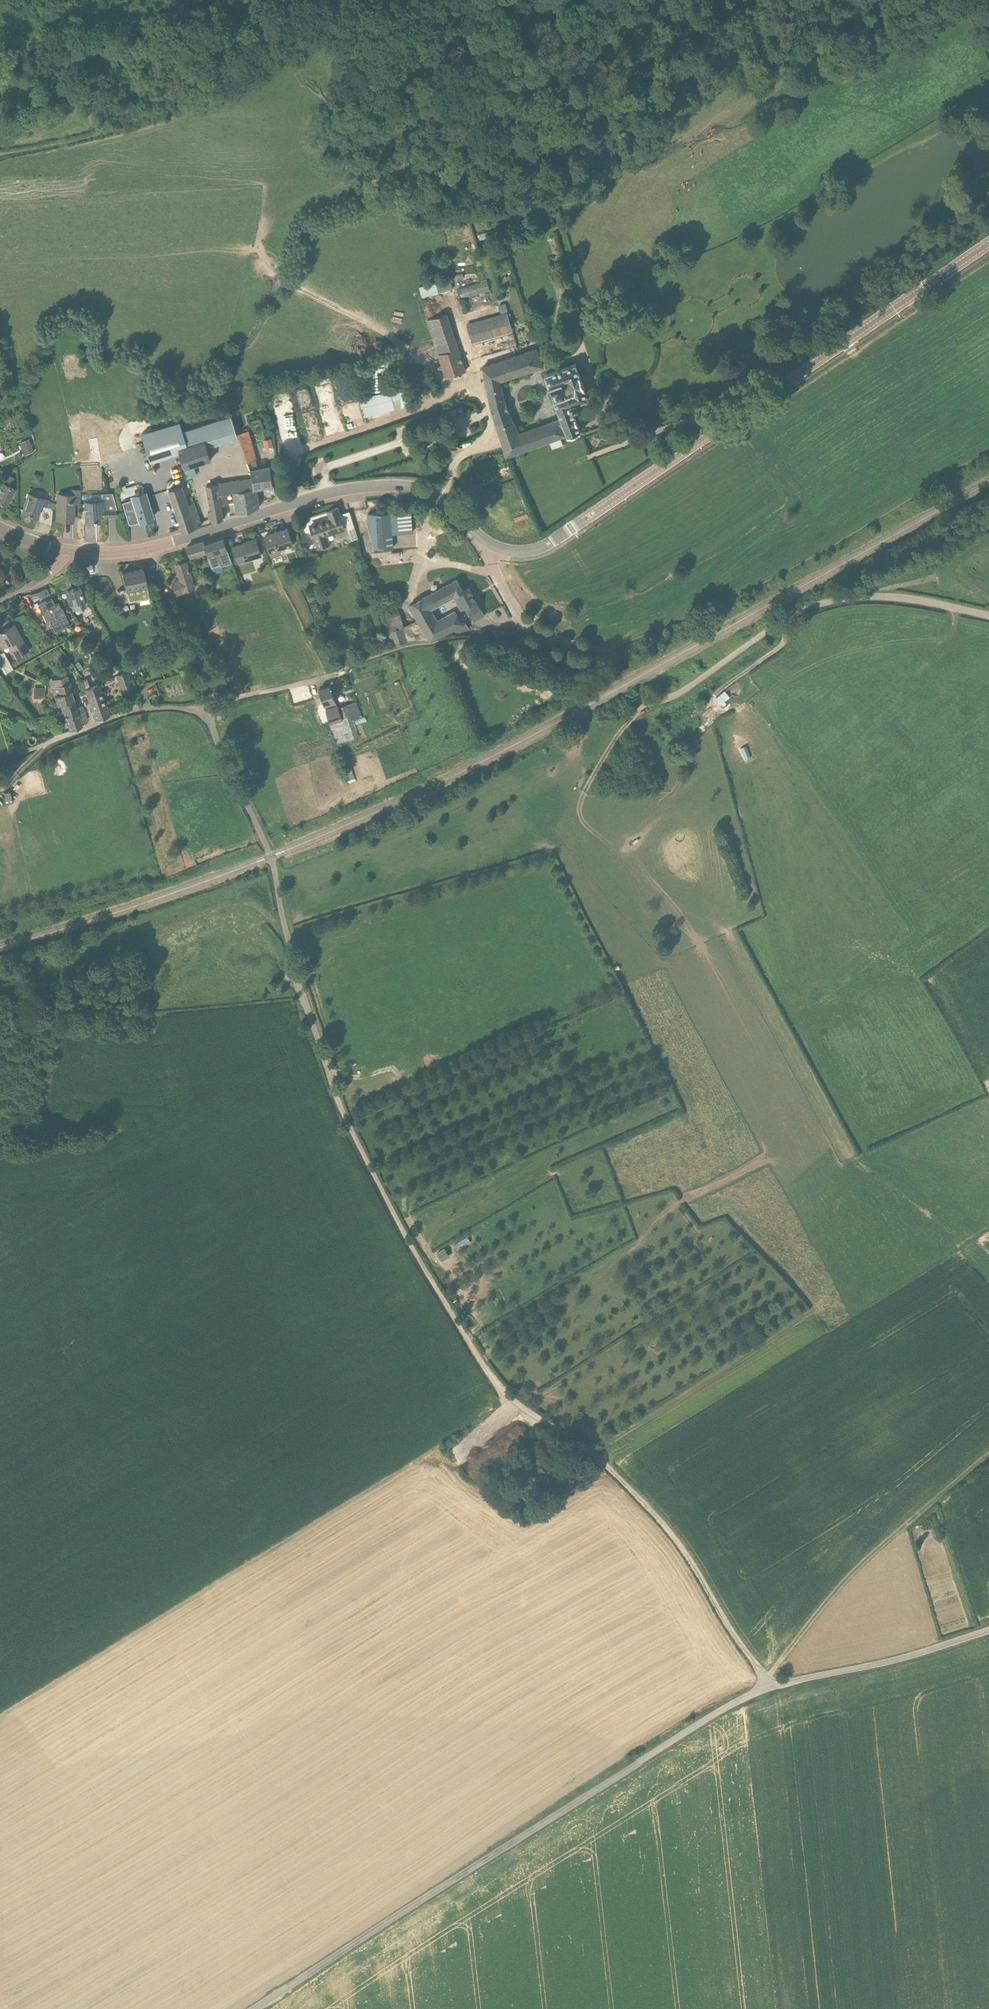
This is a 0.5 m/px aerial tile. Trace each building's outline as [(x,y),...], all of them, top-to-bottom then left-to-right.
[(492,217),(491,210),(483,212),(484,218),(492,217)] [(424,296),(454,288),(452,279),(421,287),(424,296)] [(459,289),(462,299),(490,290),(487,281),(459,289)] [(501,313),(508,311),(506,304),(499,306),(501,313)] [(468,324),(472,343),(513,331),(507,313),(468,324)] [(446,378),(466,371),(447,314),(427,320),(446,378)] [(544,367),(538,349),(519,355),(524,373),(544,367)] [(501,381),(524,373),(519,355),(483,367),(491,404),(492,409),(494,416),(502,442),(507,458),(516,455),(551,443),(545,425),(519,434),(510,413),(509,412),(506,404),(501,381)] [(561,419),(545,425),(551,443),(553,449),(563,445),(561,439),(567,437),(568,438),(581,433),(573,411),(578,409),(577,404),(589,400),(576,365),(545,376),(549,387),(554,400),(561,419)] [(431,384),(423,370),(412,376),(420,390),(431,384)] [(360,398),(365,416),(410,404),(405,386),(360,398)] [(238,439),(231,416),(183,431),(182,429),(180,421),(142,433),(151,463),(180,453),(186,474),(187,478),(197,475),(194,466),(211,460),(208,449),(238,439)] [(271,466),(258,468),(256,461),(257,460),(248,430),(238,433),(242,449),(251,473),(252,478),(250,478),(253,489),(256,489),(274,486),(271,471),(271,466)] [(265,439),(267,447),(274,446),(273,438),(265,439)] [(19,443),(24,456),(34,452),(29,439),(19,443)] [(35,473),(34,480),(41,482),(43,475),(35,473)] [(6,505),(14,489),(14,488),(15,486),(15,480),(13,480),(14,478),(8,475),(4,484),(4,483),(1,488),(0,488),(0,502),(6,505)] [(223,505),(222,494),(253,489),(250,478),(217,483),(206,486),(211,511),(208,512),(210,523),(223,519),(221,505),(223,505)] [(139,484),(118,491),(128,525),(153,517),(144,488),(139,484)] [(189,504),(184,490),(182,485),(169,490),(183,531),(202,526),(199,516),(194,502),(189,504)] [(80,495),(81,489),(71,489),(71,494),(58,494),(56,517),(64,518),(64,520),(73,521),(74,504),(80,504),(80,495)] [(251,495),(257,494),(256,489),(253,489),(222,494),(223,505),(235,502),(236,505),(246,503),(246,501),(252,500),(251,495)] [(51,526),(53,510),(41,506),(41,505),(47,507),(49,500),(28,493),(26,502),(23,512),(29,514),(28,514),(31,515),(31,514),(37,516),(37,517),(40,517),(39,522),(51,526)] [(117,510),(114,502),(112,494),(102,494),(102,500),(84,501),(85,520),(93,520),(93,521),(101,521),(100,515),(106,515),(106,517),(117,517),(117,510)] [(236,505),(237,514),(251,510),(259,507),(257,494),(251,495),(252,500),(246,501),(246,503),(236,505)] [(346,521),(343,523),(337,508),(328,511),(331,519),(310,526),(318,549),(330,545),(327,537),(347,530),(351,541),(359,538),(350,515),(353,525),(348,527),(346,521)] [(388,551),(388,548),(393,547),(392,513),(365,515),(375,548),(381,548),(381,551),(388,551)] [(278,549),(292,544),(288,529),(265,537),(271,555),(279,552),(278,549)] [(207,553),(208,556),(211,566),(220,564),(220,565),(231,561),(229,554),(224,538),(212,542),(204,544),(207,553)] [(238,564),(261,556),(256,539),(233,547),(238,564)] [(203,542),(195,544),(186,547),(189,557),(190,559),(207,553),(204,544),(203,542)] [(177,594),(194,588),(186,562),(176,566),(180,580),(173,582),(177,594)] [(117,604),(149,597),(143,568),(122,573),(125,589),(115,592),(117,604)] [(458,636),(470,630),(466,622),(462,624),(455,610),(438,619),(432,609),(455,597),(461,608),(465,606),(473,622),(484,616),(468,587),(463,590),(456,580),(409,605),(417,621),(404,627),(388,632),(392,647),(407,643),(407,642),(429,642),(431,644),(456,630),(458,636)] [(85,606),(84,601),(79,587),(66,592),(71,606),(72,606),(73,610),(85,606)] [(55,605),(52,599),(47,588),(37,592),(30,595),(34,607),(38,605),(46,622),(50,620),(55,632),(65,627),(63,625),(69,622),(63,609),(62,609),(59,603),(55,605)] [(318,609),(316,603),(310,605),(312,611),(318,609)] [(28,651),(14,624),(13,624),(14,625),(4,630),(3,630),(1,631),(2,631),(0,632),(0,646),(1,649),(8,645),(15,658),(28,651)] [(165,646),(162,642),(155,645),(157,650),(165,646)] [(91,649),(94,654),(95,653),(100,650),(97,645),(92,648),(91,649)] [(13,669),(4,651),(0,653),(0,660),(7,673),(13,669)] [(118,662),(121,667),(127,663),(123,658),(118,662)] [(103,665),(108,670),(109,669),(113,665),(109,660),(105,664),(103,665)] [(129,667),(131,673),(138,670),(136,664),(129,667)] [(132,689),(127,673),(130,672),(127,667),(123,669),(124,673),(117,675),(123,692),(132,689)] [(506,668),(504,673),(516,677),(517,672),(506,668)] [(76,708),(77,708),(69,682),(68,682),(66,675),(49,681),(54,695),(58,705),(60,704),(73,700),(76,708)] [(105,705),(99,685),(90,688),(87,679),(83,680),(93,709),(92,709),(93,710),(105,705)] [(347,705),(338,708),(330,685),(319,689),(320,693),(328,715),(337,744),(358,737),(347,705)] [(34,697),(44,697),(44,687),(34,687),(34,697)] [(726,692),(716,699),(721,704),(730,698),(726,692)] [(81,724),(76,708),(73,700),(60,704),(67,721),(70,731),(82,726),(81,724)] [(109,716),(106,707),(105,705),(93,710),(92,709),(90,710),(91,714),(94,713),(97,720),(109,716)] [(81,724),(87,721),(84,711),(83,712),(82,707),(77,708),(76,708),(81,724)] [(348,785),(352,783),(356,781),(351,769),(347,758),(345,759),(344,756),(343,756),(339,758),(340,761),(339,762),(342,771),(348,785)] [(447,1249),(439,1252),(442,1259),(450,1256),(447,1249)]
